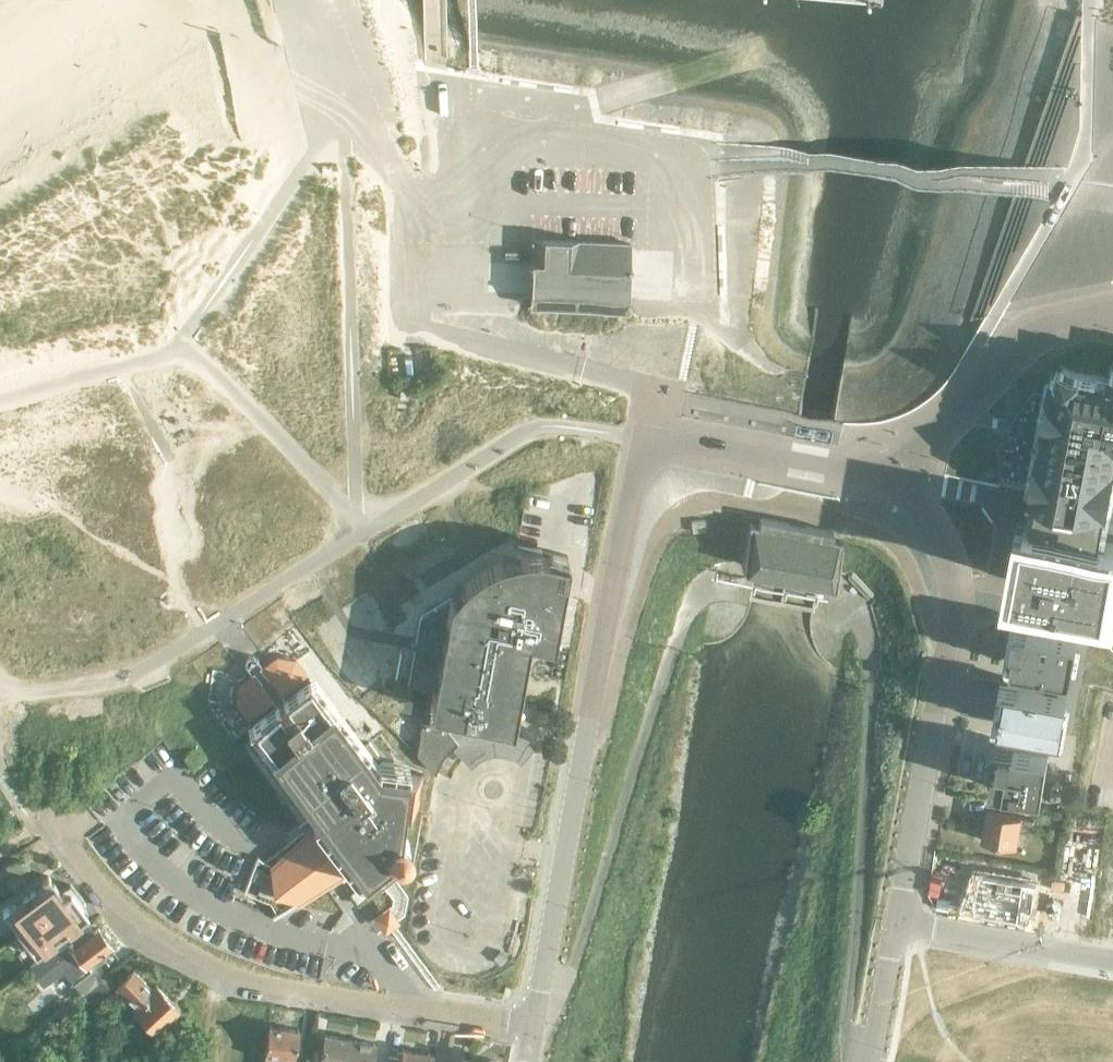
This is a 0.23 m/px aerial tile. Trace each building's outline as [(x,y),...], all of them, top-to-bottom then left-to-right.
[(489,57),(476,57),(476,76),(490,76),(489,57)] [(969,228),(987,229),(987,222),(1013,223),(1014,204),(970,202),(969,228)] [(531,306),(627,310),(628,303),(629,303),(631,266),(629,266),(630,244),(534,240),(533,262),(531,262),(531,266),(533,266),(532,295),(530,295),(529,298),(531,298),(531,306)] [(237,281),(290,323),(308,300),(255,258),(237,281)] [(709,305),(735,306),(736,279),(711,278),(709,305)] [(963,716),(1080,738),(1089,689),(1112,693),(1112,363),(1111,368),(1110,373),(1084,369),(1064,365),(1062,365),(1062,366),(1060,377),(1055,376),(1051,375),(1051,376),(1050,381),(1048,394),(1047,399),(1030,396),(1025,419),(1015,477),(996,579),(989,577),(963,716)] [(835,575),(841,540),(831,539),(832,532),(759,518),(758,525),(749,523),(742,559),(741,565),(834,582),(835,575)] [(434,772),(435,771),(443,755),(449,749),(454,744),(445,732),(463,722),(463,724),(467,723),(466,721),(467,716),(511,724),(527,634),(552,638),(566,555),(545,551),(539,551),(532,551),(525,551),(515,553),(510,555),(508,556),(504,556),(500,558),(497,559),(495,560),(492,561),(490,563),(487,564),(483,566),(476,570),(469,576),(463,581),(460,584),(457,588),(454,591),(448,599),(419,617),(405,685),(432,691),(429,709),(431,710),(428,722),(422,721),(416,754),(432,771),(434,772)] [(272,865),(274,891),(298,900),(322,886),(349,869),(350,870),(351,869),(350,868),(356,864),(367,878),(348,893),(356,904),(375,889),(368,880),(392,862),(386,855),(390,852),(395,854),(400,854),(405,851),(407,846),(407,841),(404,837),(399,835),(403,803),(415,805),(415,808),(418,808),(423,774),(378,768),(360,748),(305,675),(305,674),(294,660),(276,656),(261,667),(255,658),(251,657),(247,658),(245,661),(245,665),(252,674),(238,685),(235,704),(246,718),(247,718),(251,723),(317,812),(311,816),(312,818),(319,813),(323,819),(316,824),(316,825),(272,865)] [(463,724),(463,722),(445,732),(454,744),(449,749),(465,767),(469,762),(479,758),(494,756),(505,757),(517,765),(532,745),(513,735),(497,731),(482,732),(469,736),(463,724)] [(996,747),(990,787),(1042,795),(1048,755),(996,747)] [(1032,830),(1034,821),(986,813),(981,840),(1017,846),(1020,829),(1032,830)] [(1001,913),(1006,880),(971,875),(967,908),(1001,913)] [(60,892),(48,876),(7,907),(2,911),(35,955),(88,916),(81,907),(84,904),(70,884),(60,892)] [(85,966),(112,946),(97,927),(92,931),(86,923),(29,966),(43,985),(63,970),(73,984),(89,971),(85,966)] [(155,1031),(178,1010),(156,985),(151,990),(132,969),(116,985),(135,1005),(133,1007),(155,1031)] [(83,1014),(113,984),(105,976),(75,1005),(83,1014)] [(268,1025),(263,1055),(262,1061),(292,1061),(293,1056),(298,1030),(268,1025)] [(373,1043),(324,1034),(319,1061),(327,1061),(369,1061),(373,1043)] [(433,1054),(401,1048),(399,1058),(387,1055),(386,1061),(431,1061),(433,1054)]
